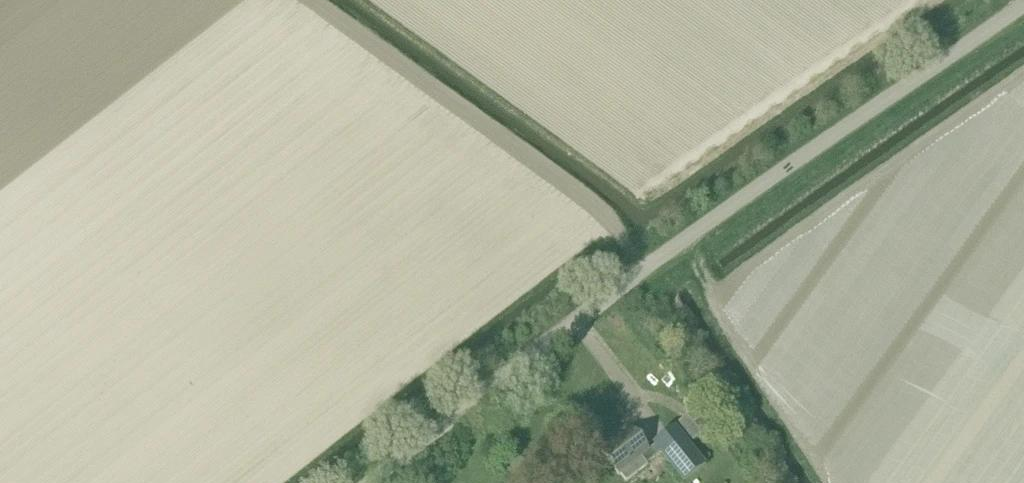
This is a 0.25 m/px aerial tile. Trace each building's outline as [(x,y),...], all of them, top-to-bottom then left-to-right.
[(710,429),(695,411),(678,424),(693,443),(710,429)] [(601,454),(619,477),(620,476),(626,482),(648,466),(648,465),(661,455),(684,482),(710,463),(708,460),(710,458),(707,454),(701,459),(675,426),(652,444),(654,445),(648,449),(633,429),(601,454)]
